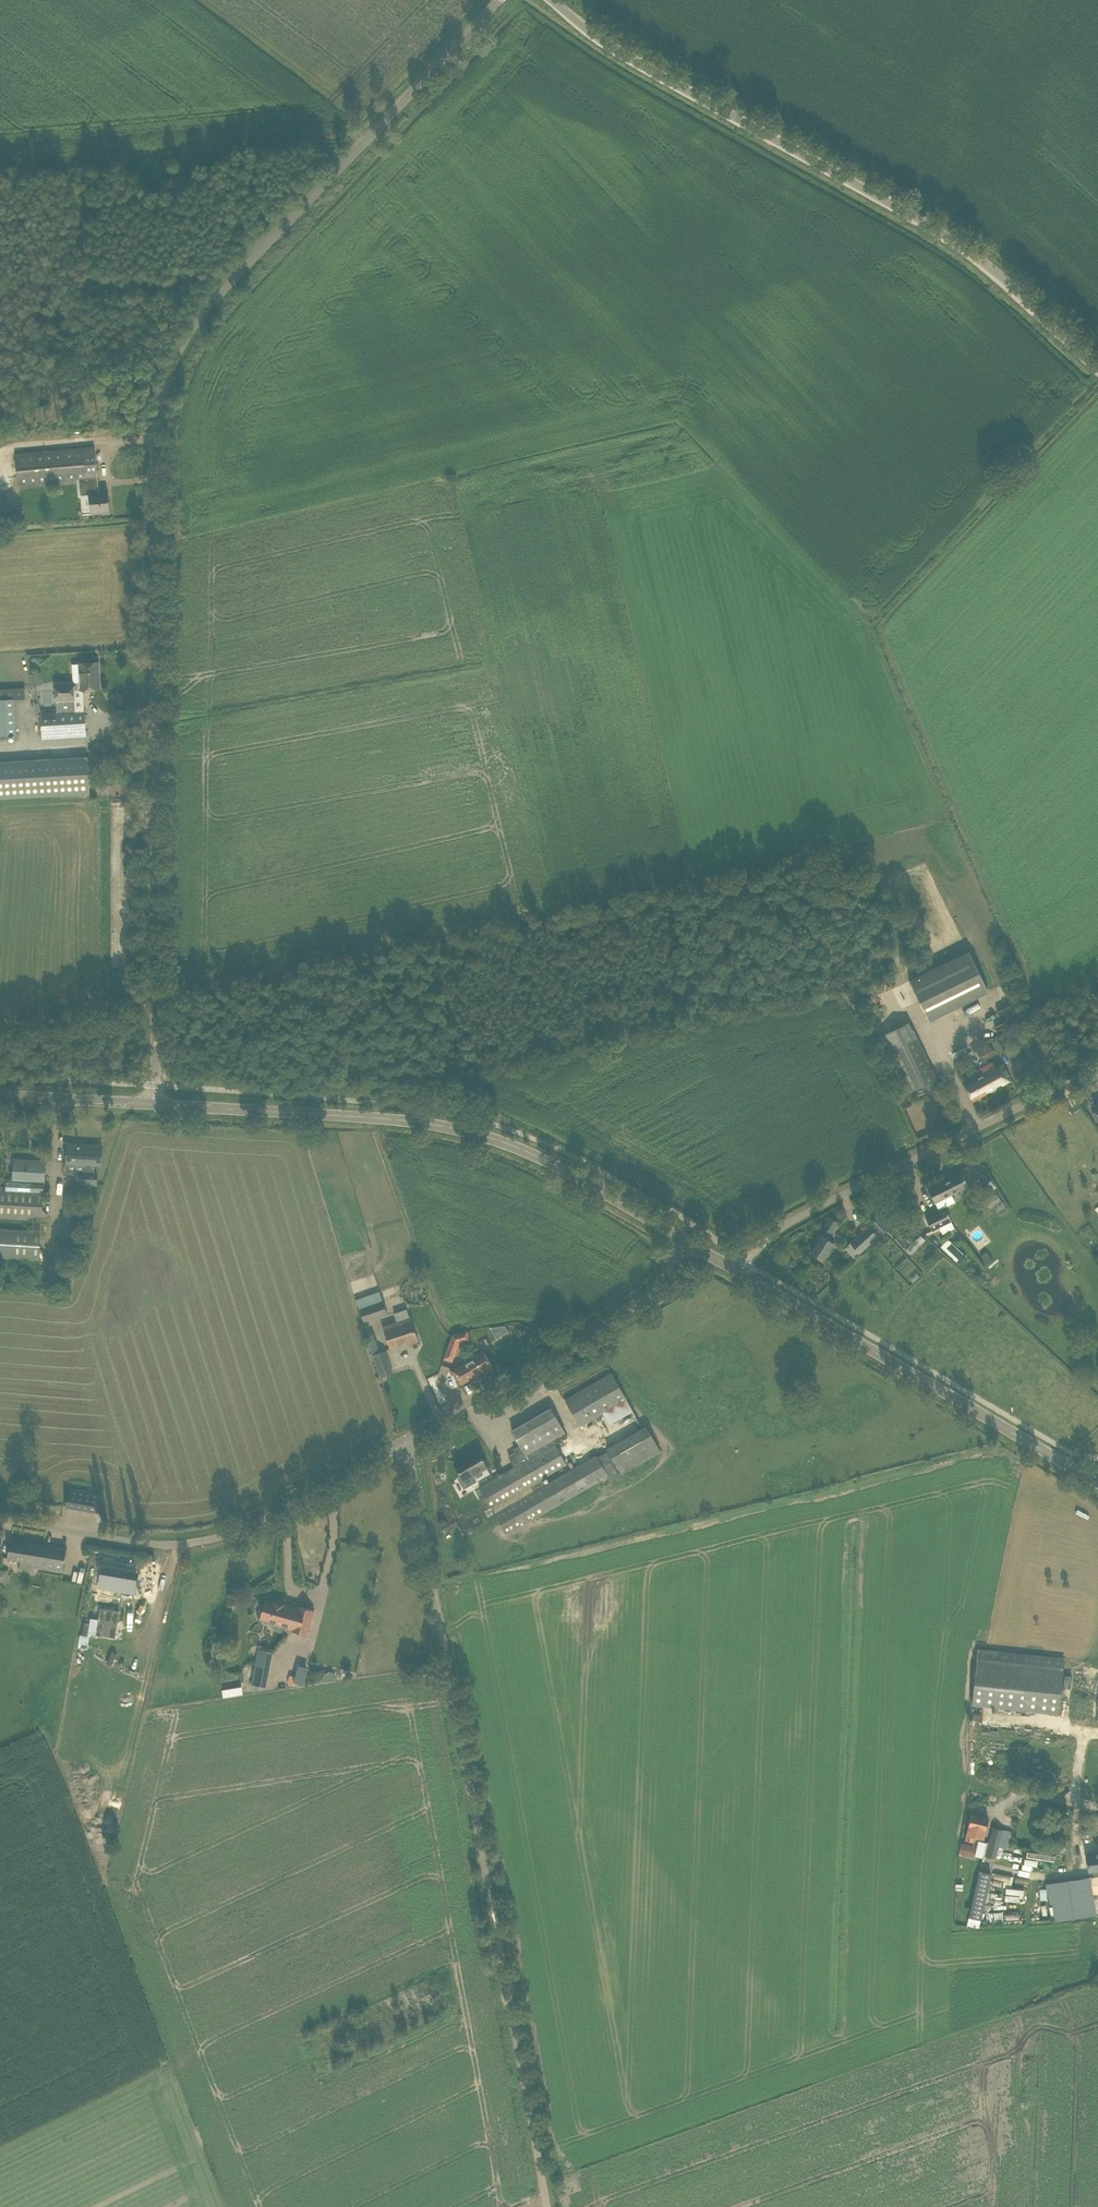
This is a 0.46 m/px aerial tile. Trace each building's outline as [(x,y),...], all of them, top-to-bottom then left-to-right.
[(18,488),(79,482),(80,495),(89,494),(91,514),(110,512),(108,492),(99,493),(95,447),(84,448),(84,446),(15,452),(18,488)] [(40,711),(42,738),(86,735),(84,710),(76,710),(74,690),(81,690),(101,689),(99,662),(72,663),(73,681),(55,682),(57,710),(40,711)] [(30,673),(32,684),(42,682),(39,670),(30,673)] [(14,698),(25,698),(24,687),(0,688),(0,736),(16,735),(14,698)] [(89,793),(89,783),(96,782),(94,756),(87,757),(87,755),(0,760),(0,798),(89,793)] [(909,979),(929,1020),(988,991),(968,950),(909,979)] [(936,1079),(908,1021),(879,1035),(907,1093),(936,1079)] [(971,1043),(953,1052),(955,1056),(973,1048),(971,1043)] [(976,1052),(981,1061),(995,1054),(991,1044),(976,1052)] [(982,1074),(964,1083),(973,1100),(996,1088),(995,1086),(1001,1083),(1002,1084),(1011,1080),(1001,1062),(995,1066),(992,1060),(978,1068),(982,1074)] [(81,1183),(81,1195),(93,1196),(94,1184),(98,1184),(98,1171),(94,1170),(94,1164),(101,1165),(102,1146),(68,1144),(67,1163),(84,1164),(84,1170),(80,1170),(79,1183),(81,1183)] [(31,1219),(42,1220),(44,1172),(45,1161),(15,1159),(13,1180),(6,1179),(6,1189),(0,1189),(0,1217),(31,1219)] [(939,1210),(925,1216),(930,1226),(932,1230),(951,1220),(945,1207),(955,1202),(951,1194),(968,1186),(966,1182),(961,1172),(928,1189),(935,1202),(939,1210)] [(990,1180),(982,1191),(989,1196),(996,1188),(990,1180)] [(811,1251),(824,1259),(834,1242),(828,1238),(838,1222),(830,1217),(814,1242),(816,1243),(811,1251)] [(31,1219),(30,1230),(0,1229),(0,1257),(39,1259),(42,1220),(31,1219)] [(849,1241),(859,1252),(878,1236),(868,1225),(849,1241)] [(967,1256),(948,1238),(940,1246),(959,1264),(967,1256)] [(359,1308),(364,1321),(387,1313),(383,1299),(359,1308)] [(383,1325),(387,1337),(390,1347),(409,1341),(409,1343),(418,1340),(410,1316),(409,1316),(406,1309),(394,1313),(397,1320),(383,1325)] [(444,1357),(452,1361),(460,1342),(470,1339),(467,1329),(452,1333),(444,1357)] [(373,1355),(381,1377),(393,1373),(385,1350),(373,1355)] [(450,1369),(460,1385),(492,1365),(483,1350),(450,1369)] [(627,1399),(617,1382),(611,1373),(565,1399),(580,1426),(627,1399)] [(522,1463),(479,1487),(506,1534),(607,1476),(610,1481),(620,1475),(607,1451),(597,1457),(596,1454),(545,1483),(542,1478),(567,1464),(555,1443),(567,1436),(551,1408),(512,1430),(526,1454),(519,1458),(522,1463)] [(623,1418),(612,1421),(614,1431),(626,1427),(623,1418)] [(606,1448),(621,1474),(661,1450),(646,1425),(632,1433),(606,1448)] [(458,1478),(464,1487),(476,1481),(472,1475),(487,1467),(477,1450),(454,1463),(462,1476),(458,1478)] [(66,1506),(98,1512),(101,1493),(69,1487),(66,1506)] [(441,1526),(445,1533),(455,1527),(451,1520),(441,1526)] [(19,1570),(31,1572),(32,1566),(62,1571),(66,1549),(11,1540),(8,1558),(20,1560),(19,1570)] [(107,1567),(104,1585),(140,1591),(143,1573),(107,1567)] [(0,1573),(0,1580),(9,1582),(10,1574),(8,1574),(9,1570),(1,1569),(0,1573)] [(261,1614),(260,1613),(261,1613),(260,1618),(277,1623),(276,1628),(278,1629),(281,1630),(283,1630),(286,1630),(287,1628),(291,1629),(291,1630),(307,1635),(314,1610),(298,1605),(298,1606),(283,1602),(282,1604),(275,1602),(274,1602),(265,1600),(264,1604),(263,1604),(264,1603),(263,1603),(262,1604),(261,1605),(261,1606),(260,1607),(260,1608),(260,1609),(259,1610),(259,1611),(259,1612),(260,1613),(260,1614),(261,1614)] [(258,1648),(251,1683),(264,1686),(272,1651),(258,1648)] [(978,1648),(972,1704),(1059,1714),(1064,1669),(1065,1658),(1032,1654),(978,1648)] [(425,1673),(423,1661),(414,1663),(416,1675),(425,1673)] [(323,1676),(321,1682),(336,1680),(336,1676),(333,1672),(329,1671),(328,1672),(325,1673),(323,1676)] [(965,1839),(973,1841),(974,1836),(983,1838),(988,1818),(971,1814),(965,1839)] [(992,1826),(985,1855),(995,1858),(1002,1829),(992,1826)] [(973,1854),(975,1845),(961,1842),(959,1851),(973,1854)] [(1026,1849),(1025,1855),(1052,1860),(1054,1855),(1026,1849)] [(1086,1852),(1089,1869),(1097,1868),(1097,1850),(1086,1852)] [(968,1916),(981,1919),(992,1872),(979,1869),(968,1916)] [(1046,1882),(1051,1920),(1097,1914),(1097,1897),(1093,1897),(1093,1893),(1097,1892),(1097,1875),(1046,1882)]
